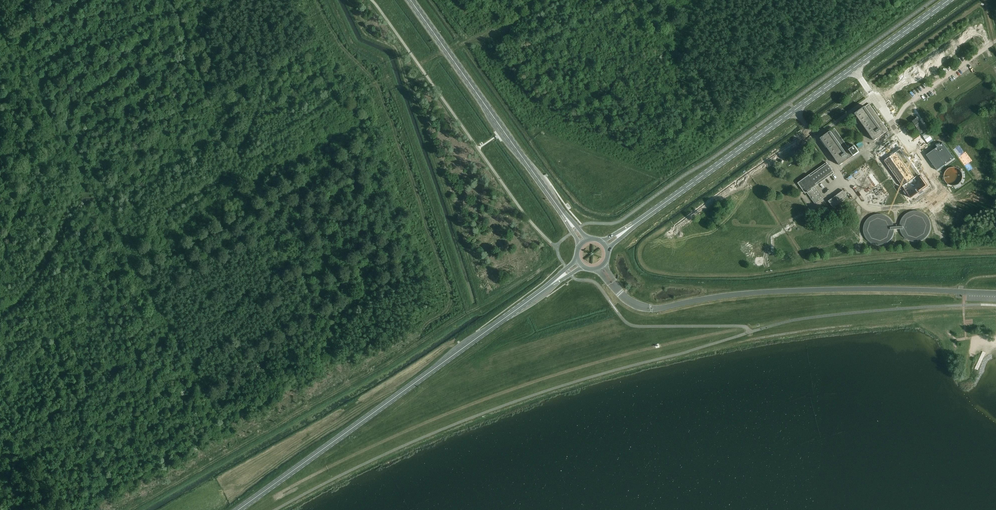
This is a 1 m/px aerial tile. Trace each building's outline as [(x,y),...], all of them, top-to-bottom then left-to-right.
[(874,141),(888,131),(869,103),(855,114),(871,136),(870,137),(872,140),(873,139),(874,141)] [(820,138),(829,150),(836,160),(835,161),(838,165),(839,164),(840,165),(859,151),(855,146),(850,149),(834,128),(820,138)] [(911,198),(929,185),(897,141),(880,154),(911,198)] [(937,147),(926,155),(937,170),(954,158),(943,143),(939,145),(938,144),(936,145),(937,147)] [(815,186),(829,176),(834,173),(831,169),(832,169),(830,165),(829,166),(827,162),(798,183),(805,193),(807,192),(815,204),(823,198),(815,186)] [(957,180),(949,183),(951,189),(964,185),(963,182),(958,183),(957,180)] [(833,208),(848,197),(843,190),(828,201),(833,208)]
